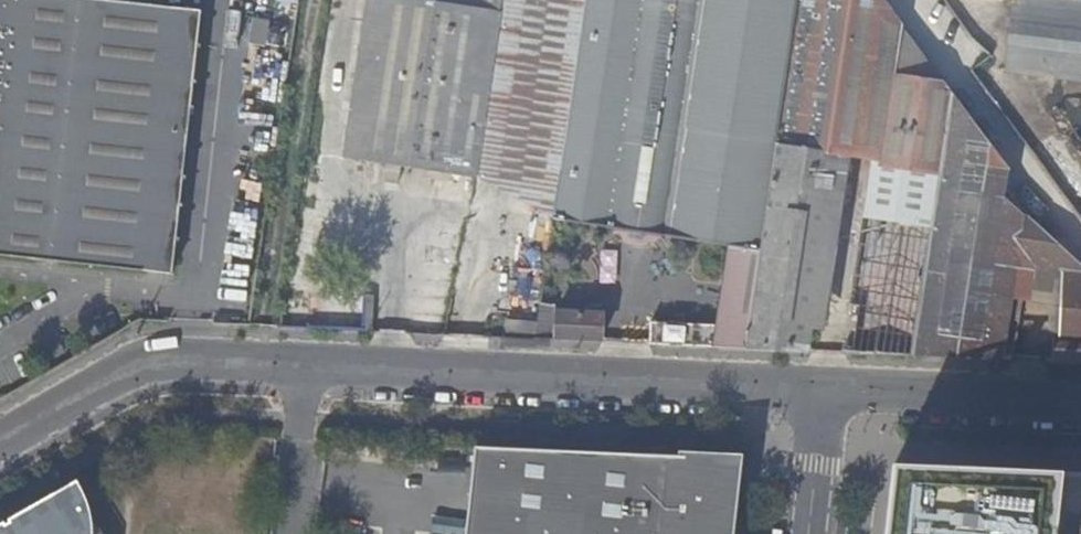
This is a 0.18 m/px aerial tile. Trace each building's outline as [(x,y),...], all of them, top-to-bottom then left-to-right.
[(166,274),(194,9),(106,0),(0,0),(0,255),(166,274)] [(475,177),(501,0),(369,0),(345,159),(475,178),(475,177)] [(587,0),(584,0),(501,0),(475,177),(554,218),(587,0)] [(587,0),(554,218),(729,246),(760,253),(797,0),(587,0)] [(913,356),(934,220),(941,167),(951,94),(942,82),(895,76),(902,25),(884,0),(797,0),(760,253),(746,348),(806,351),(810,329),(836,152),(851,154),(875,156),(865,211),(852,305),(856,305),(849,353),(875,354),(913,356)] [(1026,0),(1013,0),(1004,74),(1080,83),(1080,6),(1026,0)] [(268,47),(271,20),(252,18),(249,45),(268,47)] [(1004,199),(1009,170),(951,94),(941,167),(934,220),(913,356),(1001,360),(1011,298),(1016,263),(1024,216),(1004,199)] [(825,331),(851,154),(836,152),(810,329),(817,330),(825,331)] [(1080,272),(1080,267),(1024,216),(1016,263),(1064,269),(1080,272)] [(729,246),(554,218),(540,311),(539,322),(536,339),(557,340),(558,312),(603,314),(602,342),(638,344),(639,322),(717,325),(729,246)] [(1064,273),(1064,269),(1016,263),(1011,298),(1024,300),(1062,306),(1064,273)] [(1064,273),(1062,306),(1060,335),(1053,335),(1052,362),(1062,363),(1080,363),(1080,273),(1064,273)] [(1001,360),(1015,360),(1024,300),(1011,298),(1001,360)] [(503,337),(536,339),(539,322),(505,319),(503,337)] [(739,471),(468,448),(460,533),(732,533),(739,471)] [(876,467),(870,533),(1080,533),(1080,476),(876,467)] [(80,484),(65,493),(11,523),(13,529),(4,533),(109,533),(80,484)]
